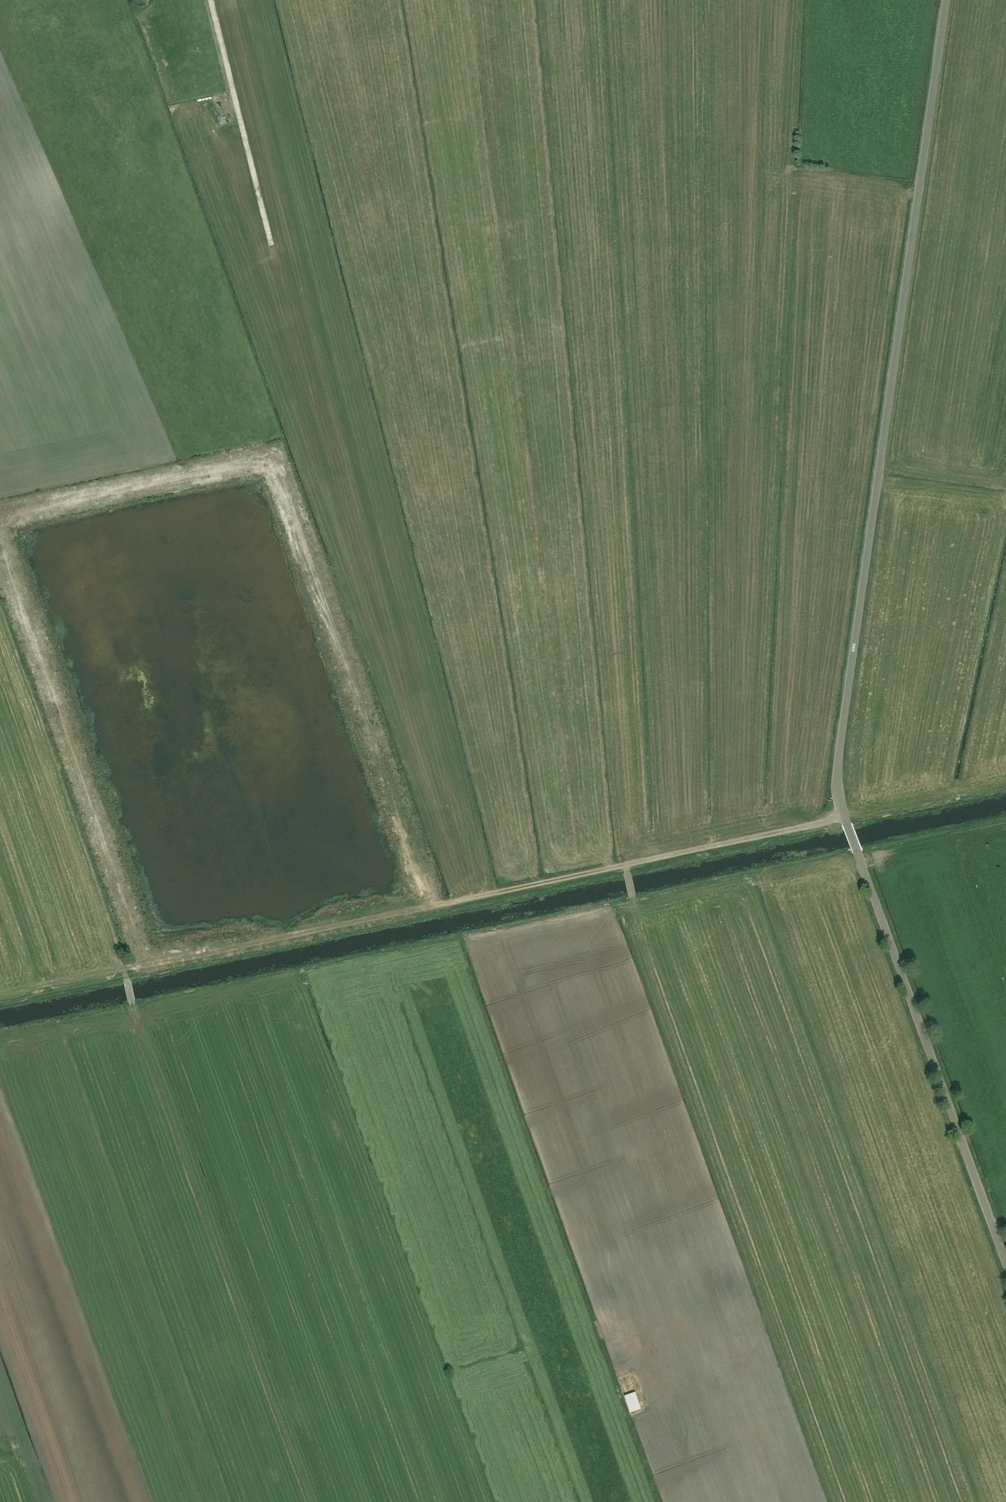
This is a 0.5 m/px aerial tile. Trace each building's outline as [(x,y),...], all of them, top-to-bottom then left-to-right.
[(340,548),(344,553),(351,547),(346,542),(340,548)]
